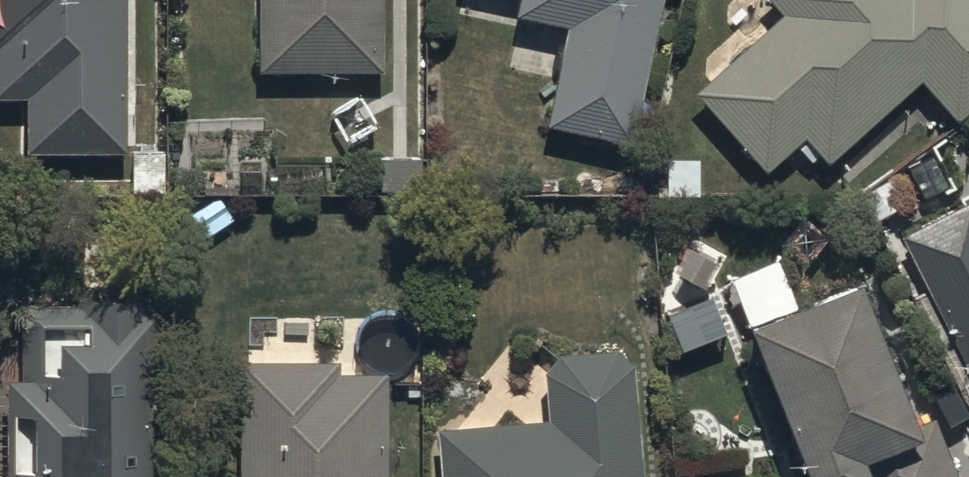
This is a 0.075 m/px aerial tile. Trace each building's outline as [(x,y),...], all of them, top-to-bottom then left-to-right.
[(21,98),(21,152),(121,152),(122,0),(0,0),(0,98),(21,98)] [(250,74),(381,74),(381,0),(250,0),(250,74)] [(509,15),(561,27),(540,124),(626,143),(657,0),(512,0),(509,15)] [(690,91),(761,170),(800,135),(822,159),(916,75),(953,115),(968,101),(968,0),(764,0),(776,14),(690,91)] [(899,235),(968,372),(968,200),(899,235)] [(848,281),(736,325),(796,476),(954,476),(930,416),(906,425),(848,281)] [(144,359),(157,359),(157,300),(75,300),(75,306),(15,306),(15,375),(0,375),(0,476),(144,476),(144,359)] [(433,428),(437,476),(639,476),(629,363),(610,350),(555,354),(540,371),(544,419),(433,428)] [(231,358),(231,476),(383,476),(383,371),(335,370),(335,358),(231,358)]
